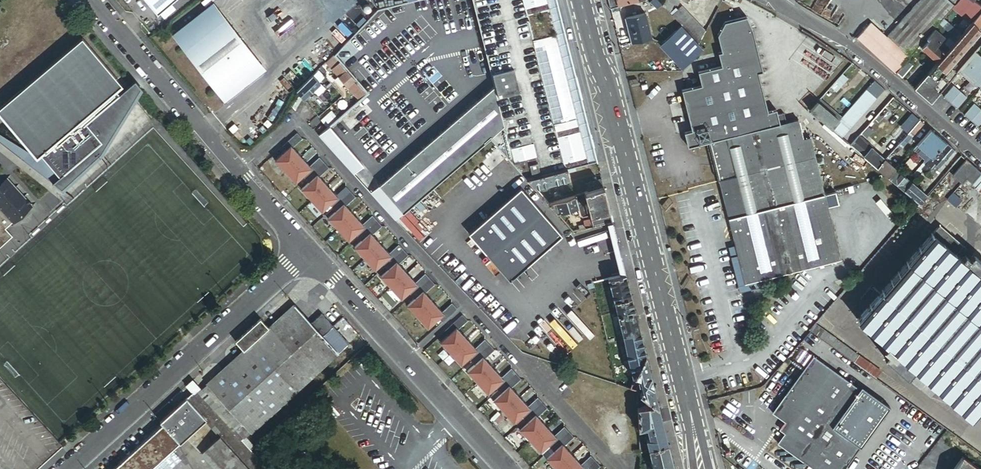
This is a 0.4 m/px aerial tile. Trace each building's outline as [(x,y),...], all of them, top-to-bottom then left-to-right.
[(156,16),(175,0),(143,0),(156,16)] [(484,51),(565,31),(557,0),(473,0),(484,51)] [(619,6),(619,5),(617,0),(608,0),(610,9),(619,6)] [(662,4),(658,0),(651,0),(649,2),(656,9),(662,4)] [(673,5),(665,0),(662,5),(669,12),(673,5)] [(916,0),(888,0),(878,11),(894,25),(916,0)] [(887,35),(907,54),(954,3),(950,0),(919,0),(891,31),(887,35)] [(973,21),(980,11),(980,5),(975,0),(973,0),(972,1),(972,0),(958,0),(955,3),(960,8),(965,3),(968,6),(972,8),(967,15),(972,20),(973,21)] [(957,28),(962,33),(972,20),(967,15),(960,8),(955,3),(944,17),(957,28)] [(681,24),(687,11),(686,11),(682,6),(672,15),(681,24)] [(178,43),(219,94),(259,62),(218,11),(178,43)] [(705,30),(687,11),(681,24),(699,43),(705,30)] [(651,37),(644,12),(624,17),(631,43),(651,37)] [(727,139),(787,124),(785,115),(778,116),(777,111),(768,113),(758,73),(763,72),(752,30),(746,16),(724,22),(717,35),(721,51),(718,52),(721,66),(698,71),(701,85),(681,90),(691,130),(684,132),(688,148),(710,143),(727,139)] [(886,36),(887,35),(891,31),(885,26),(884,27),(873,17),(869,22),(886,36)] [(957,28),(944,17),(939,22),(952,33),(957,28)] [(980,28),(978,26),(973,21),(972,20),(962,33),(955,41),(950,47),(945,52),(938,61),(936,62),(945,70),(980,28)] [(857,36),(897,72),(908,60),(909,58),(886,36),(869,22),(857,36)] [(702,49),(680,26),(662,43),(683,66),(702,49)] [(935,27),(927,37),(929,39),(936,45),(939,41),(945,35),(935,27)] [(949,36),(955,41),(962,33),(957,28),(952,33),(949,36)] [(493,87),(371,194),(397,222),(443,179),(461,164),(489,139),(527,179),(568,169),(574,167),(598,161),(565,31),(484,51),(493,87)] [(944,42),(950,47),(955,41),(949,36),(944,42)] [(922,47),(938,61),(945,52),(939,48),(936,45),(929,39),(922,47)] [(939,48),(945,52),(950,47),(944,42),(942,44),(939,48)] [(0,111),(0,115),(33,152),(27,161),(63,190),(103,157),(120,130),(116,125),(111,129),(108,125),(130,108),(119,96),(126,90),(86,43),(0,111)] [(977,50),(962,67),(965,70),(962,73),(977,86),(979,83),(980,85),(980,54),(977,50)] [(339,63),(332,56),(325,63),(332,70),(339,63)] [(897,72),(902,77),(913,64),(908,60),(897,72)] [(936,62),(931,69),(940,76),(940,75),(945,70),(936,62)] [(363,90),(339,63),(332,70),(338,77),(344,84),(355,97),(363,90)] [(948,83),(958,71),(954,68),(945,79),(948,83)] [(940,76),(931,69),(928,72),(937,79),(940,76)] [(323,75),(318,70),(316,72),(322,79),(324,76),(323,75)] [(316,72),(312,76),(318,82),(322,79),(316,72)] [(937,79),(928,72),(915,88),(923,95),(932,85),(937,79)] [(842,74),(838,80),(842,83),(847,77),(842,74)] [(318,82),(312,76),(296,92),(303,99),(304,100),(313,91),(320,84),(318,82)] [(344,84),(338,77),(334,80),(340,87),(344,84)] [(931,102),(948,83),(945,79),(942,77),(935,86),(925,97),(931,102)] [(841,137),(884,88),(875,80),(841,117),(839,120),(831,129),(841,137)] [(320,84),(313,91),(316,95),(324,88),(320,84)] [(967,96),(954,84),(944,96),(957,107),(967,96)] [(932,85),(923,95),(925,97),(935,86),(932,85)] [(359,100),(366,94),(363,90),(355,97),(359,100)] [(297,109),(303,99),(296,92),(290,105),(297,109)] [(818,101),(839,120),(841,117),(820,99),(818,101)] [(831,129),(839,120),(818,101),(810,110),(831,129)] [(974,102),(964,114),(978,125),(980,121),(980,108),(974,102)] [(327,128),(338,119),(331,112),(321,121),(327,128)] [(914,125),(920,119),(913,114),(903,126),(909,132),(912,128),(914,125)] [(924,123),(920,119),(914,125),(917,127),(919,129),(924,123)] [(824,193),(824,192),(810,138),(803,140),(798,121),(787,124),(727,139),(736,178),(719,181),(725,207),(737,204),(740,214),(824,193)] [(909,132),(896,146),(900,150),(919,129),(917,127),(915,130),(912,128),(909,132)] [(930,155),(933,158),(946,142),(931,129),(918,145),(924,150),(930,155)] [(298,134),(288,144),(291,147),(293,149),(304,140),(298,134)] [(885,159),(859,136),(851,144),(878,167),(885,159)] [(736,178),(727,139),(710,143),(719,181),(736,178)] [(936,169),(953,149),(946,142),(933,158),(931,159),(926,165),(922,170),(933,179),(939,172),(936,169)] [(918,145),(913,150),(919,155),(924,150),(918,145)] [(294,165),(302,158),(293,149),(291,147),(287,151),(283,154),(294,165)] [(924,150),(919,155),(925,160),(930,155),(924,150)] [(285,173),(294,165),(283,154),(275,161),(285,173)] [(931,159),(933,158),(930,155),(925,160),(923,163),(926,165),(931,159)] [(310,167),(302,158),(294,165),(304,176),(311,170),(312,169),(310,167)] [(311,170),(315,173),(325,163),(320,158),(310,167),(312,169),(311,170)] [(897,169),(885,159),(878,167),(889,177),(897,169)] [(972,182),(980,172),(966,160),(953,175),(962,183),(967,178),(972,182)] [(325,163),(315,173),(317,176),(318,176),(320,178),(330,169),(325,163)] [(917,176),(922,170),(926,165),(923,163),(914,173),(917,176)] [(304,176),(294,165),(285,173),(296,184),(304,176)] [(569,172),(568,169),(527,179),(535,188),(570,179),(569,172)] [(889,177),(904,190),(912,182),(897,169),(889,177)] [(307,180),(315,173),(311,170),(304,176),(307,180)] [(980,172),(972,182),(976,186),(980,180),(980,173),(980,172)] [(317,176),(315,173),(307,180),(310,183),(317,176)] [(320,194),(328,187),(320,178),(318,176),(317,176),(310,183),(320,194)] [(8,179),(0,187),(0,250),(14,237),(7,230),(13,224),(14,225),(34,207),(8,179)] [(605,188),(602,180),(586,184),(588,193),(605,188)] [(919,203),(927,195),(912,182),(904,190),(919,203)] [(312,202),(320,194),(310,183),(302,191),(312,202)] [(336,196),(328,187),(320,194),(330,206),(338,199),(338,198),(336,196)] [(338,199),(341,202),(352,192),(347,187),(336,196),(338,198),(338,199)] [(610,211),(605,188),(588,193),(586,194),(589,207),(590,211),(591,216),(610,211)] [(525,190),(473,236),(514,282),(566,236),(525,190)] [(352,192),(341,202),(344,205),(347,207),(357,198),(352,192)] [(841,260),(824,193),(740,214),(737,204),(725,207),(735,247),(744,284),(762,279),(841,260)] [(330,206),(320,194),(312,202),(322,213),(324,211),(330,206)] [(576,197),(550,205),(558,214),(579,209),(578,204),(576,197)] [(333,209),(341,202),(338,199),(330,206),(333,209)] [(344,205),(341,202),(333,209),(336,212),(344,205)] [(347,224),(355,216),(347,207),(344,205),(336,212),(347,224)] [(327,215),(333,209),(330,206),(324,211),(327,215)] [(592,219),(594,227),(613,222),(610,211),(591,216),(592,219)] [(338,231),(347,224),(336,212),(328,220),(338,231)] [(363,225),(355,216),(347,224),(357,235),(364,228),(365,227),(363,225)] [(364,228),(367,231),(378,222),(373,216),(363,225),(365,227),(364,228)] [(586,229),(594,227),(592,219),(584,221),(585,225),(586,229)] [(378,222),(367,231),(370,234),(371,234),(373,236),(383,227),(378,222)] [(357,235),(347,224),(338,231),(349,242),(357,235)] [(932,233),(955,253),(962,245),(939,225),(932,233)] [(360,238),(367,231),(364,228),(357,235),(360,238)] [(370,234),(367,231),(360,238),(363,241),(370,234)] [(955,253),(932,233),(857,319),(887,345),(891,349),(914,369),(926,379),(936,388),(971,418),(980,407),(980,275),(966,262),(962,258),(955,253)] [(373,253),(381,245),(373,236),(371,234),(370,234),(363,241),(373,253)] [(365,260),(373,253),(363,241),(355,249),(365,260)] [(389,254),(381,245),(373,253),(383,264),(391,257),(389,254)] [(391,257),(394,260),(404,251),(399,245),(389,254),(391,257)] [(737,285),(744,284),(735,247),(728,248),(737,285)] [(404,251),(394,260),(397,264),(397,263),(399,265),(409,256),(404,251)] [(383,264),(373,253),(365,260),(375,271),(383,264)] [(966,262),(980,275),(980,261),(978,258),(973,254),(971,257),(969,259),(966,262)] [(386,267),(394,260),(391,257),(383,264),(386,267)] [(397,264),(394,260),(386,267),(389,271),(397,264)] [(399,282),(407,274),(399,265),(397,263),(397,264),(389,271),(399,282)] [(375,271),(378,275),(386,267),(383,264),(375,271)] [(391,289),(399,282),(389,271),(381,278),(391,289)] [(416,284),(407,274),(399,282),(410,293),(417,286),(418,286),(416,284)] [(417,286),(420,290),(431,280),(426,274),(416,284),(418,286),(417,286)] [(632,298),(626,275),(609,280),(615,303),(632,298)] [(764,286),(762,279),(744,284),(737,285),(739,292),(764,286)] [(431,280),(420,290),(423,293),(424,292),(426,295),(436,286),(431,280)] [(410,293),(399,282),(391,289),(402,300),(410,293)] [(413,297),(420,290),(417,286),(410,293),(413,297)] [(423,293),(420,290),(413,297),(415,300),(423,293)] [(426,311),(434,304),(426,295),(424,292),(423,293),(415,300),(426,311)] [(636,313),(632,298),(615,303),(619,318),(636,313)] [(418,318),(426,311),(415,300),(408,307),(418,318)] [(447,319),(458,309),(453,303),(442,313),(444,315),(447,319)] [(442,313),(434,304),(426,311),(436,322),(440,319),(444,315),(442,313)] [(294,306),(269,329),(267,331),(277,342),(263,355),(297,392),(338,354),(341,351),(314,321),(311,324),(294,306)] [(436,322),(426,311),(418,318),(428,330),(436,322)] [(641,331),(636,313),(619,318),(623,336),(641,331)] [(322,314),(314,321),(341,351),(349,344),(322,314)] [(464,316),(453,326),(456,329),(457,329),(459,331),(469,322),(464,316)] [(261,319),(240,338),(249,347),(267,331),(269,329),(261,319)] [(810,331),(875,378),(880,371),(815,324),(810,331)] [(456,329),(453,326),(446,333),(449,336),(456,329)] [(459,347),(467,340),(459,331),(457,329),(456,329),(449,336),(459,347)] [(277,342),(267,331),(249,347),(208,385),(251,433),(297,392),(263,355),(277,342)] [(645,348),(641,331),(623,336),(627,352),(645,348)] [(451,355),(459,347),(449,336),(441,343),(451,355)] [(475,349),(467,340),(459,347),(469,359),(477,352),(477,351),(475,349)] [(477,352),(480,355),(490,346),(485,340),(475,349),(477,351),(477,352)] [(490,346),(480,355),(483,358),(485,360),(495,351),(490,346)] [(469,359),(459,347),(451,355),(461,366),(464,364),(469,359)] [(646,355),(645,348),(627,352),(633,378),(637,377),(646,355)] [(907,377),(914,369),(891,349),(888,352),(884,357),(907,377)] [(472,362),(480,355),(477,352),(469,359),(472,362)] [(483,358),(480,355),(472,362),(475,365),(483,358)] [(660,408),(646,355),(637,377),(641,379),(641,380),(642,385),(643,390),(640,395),(646,399),(653,403),(660,408)] [(813,356),(773,412),(786,421),(780,429),(785,433),(778,443),(815,468),(844,468),(874,427),(859,416),(863,410),(850,401),(859,388),(813,356)] [(485,377),(494,369),(485,360),(483,358),(475,365),(485,377)] [(466,367),(472,362),(469,359),(464,364),(466,367)] [(469,370),(475,365),(472,362),(466,367),(469,370)] [(477,384),(485,377),(475,365),(469,370),(467,372),(477,384)] [(502,378),(494,369),(485,377),(496,388),(503,381),(504,380),(502,378)] [(503,381),(506,384),(517,374),(512,369),(502,378),(504,380),(503,381)] [(918,387),(926,379),(914,369),(907,377),(918,387)] [(517,374),(506,384),(509,387),(510,387),(512,389),(522,380),(517,374)] [(496,388),(485,377),(477,384),(488,395),(496,388)] [(929,396),(936,388),(926,379),(918,387),(929,396)] [(200,389),(193,381),(187,387),(193,393),(194,394),(197,392),(200,389)] [(499,391),(506,384),(503,381),(496,388),(499,391)] [(509,387),(506,384),(499,391),(502,394),(509,387)] [(201,391),(200,389),(197,392),(230,429),(242,442),(251,433),(208,385),(201,391)] [(512,406),(520,398),(512,389),(510,387),(509,387),(502,394),(512,406)] [(219,439),(230,429),(197,392),(194,394),(193,393),(186,400),(205,421),(204,422),(219,439)] [(640,395),(637,393),(638,402),(646,399),(640,395)] [(504,413),(512,406),(502,394),(494,401),(504,413)] [(528,407),(520,398),(512,406),(522,417),(530,410),(528,407)] [(530,410),(533,413),(543,404),(538,398),(528,407),(530,410)] [(181,443),(204,422),(205,421),(186,400),(162,422),(164,425),(181,443)] [(653,403),(638,408),(640,430),(648,428),(649,431),(664,427),(660,408),(653,403)] [(543,404),(533,413),(536,416),(538,418),(548,409),(543,404)] [(522,417),(512,406),(504,413),(514,424),(522,417)] [(525,420),(533,413),(530,410),(522,417),(525,420)] [(536,416),(533,413),(525,420),(528,423),(536,416)] [(538,435),(546,427),(538,418),(536,416),(528,423),(538,435)] [(522,417),(514,424),(517,427),(525,420),(522,417)] [(525,420),(517,427),(520,430),(528,423),(525,420)] [(530,442),(538,435),(528,423),(520,430),(530,442)] [(181,443),(164,425),(116,468),(153,468),(181,443)] [(555,436),(546,427),(538,435),(549,446),(556,439),(557,438),(555,436)] [(556,439),(559,442),(570,433),(565,427),(555,436),(557,438),(556,439)] [(669,444),(664,427),(649,431),(650,433),(650,436),(647,437),(647,438),(649,446),(650,449),(669,444)] [(251,451),(242,442),(230,429),(219,439),(202,454),(215,468),(267,468),(250,451),(251,451)] [(570,433),(559,442),(562,445),(563,445),(565,447),(575,438),(570,433)] [(549,446),(538,435),(530,442),(541,453),(549,446)] [(552,449),(559,442),(556,439),(549,446),(552,449)] [(562,445),(559,442),(552,449),(555,452),(562,445)] [(181,443),(153,468),(172,468),(190,453),(181,443)] [(669,444),(650,449),(650,450),(653,462),(655,468),(672,468),(675,468),(669,444)] [(565,464),(573,456),(565,447),(563,445),(562,445),(555,452),(565,464)] [(649,446),(640,445),(641,454),(650,450),(650,449),(649,446)] [(549,446),(541,453),(544,456),(552,449),(549,446)] [(552,449),(544,456),(547,460),(555,452),(552,449)] [(565,464),(555,452),(547,460),(555,468),(559,468),(565,464)] [(573,456),(565,464),(570,468),(582,468),(583,468),(581,465),(573,456)] [(584,468),(588,468),(596,462),(591,456),(581,465),(583,468),(584,468)] [(963,457),(955,468),(980,468),(963,457)]
